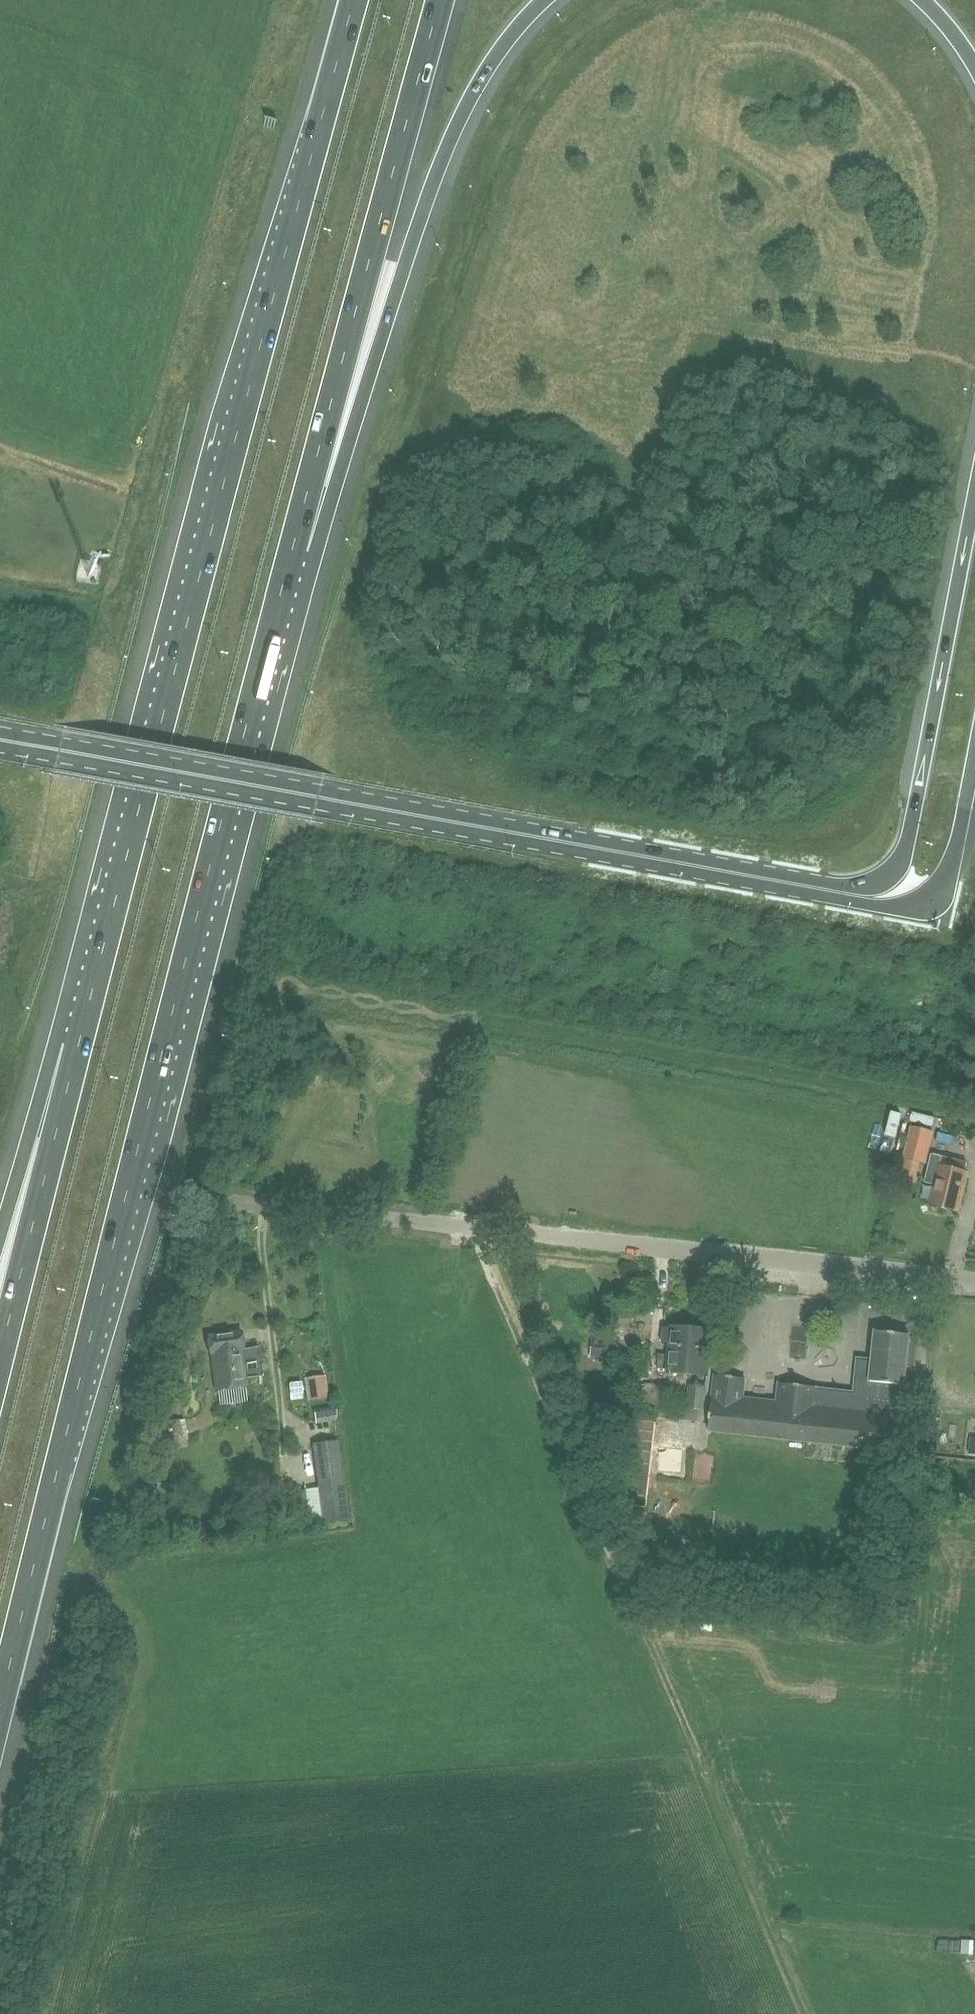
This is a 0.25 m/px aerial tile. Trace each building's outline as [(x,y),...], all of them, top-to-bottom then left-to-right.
[(890,1126),(902,1129),(909,1104),(897,1101),(890,1126)] [(902,1159),(925,1164),(934,1132),(909,1126),(902,1159)] [(924,1182),(932,1184),(934,1185),(929,1205),(957,1212),(967,1173),(964,1172),(966,1162),(942,1156),(931,1154),(924,1182)] [(658,1317),(658,1304),(644,1304),(644,1317),(658,1317)] [(661,1342),(669,1342),(669,1355),(658,1354),(657,1371),(706,1375),(710,1330),(670,1329),(670,1330),(662,1329),(661,1342)] [(742,1397),(744,1378),(714,1375),(708,1430),(895,1451),(900,1414),(909,1334),(875,1330),(872,1359),(857,1358),(853,1390),(778,1382),(776,1401),(742,1397)] [(240,1350),(242,1350),(239,1332),(208,1335),(210,1353),(212,1353),(217,1390),(244,1385),(240,1350)] [(634,1369),(634,1377),(648,1378),(650,1358),(636,1357),(635,1359),(623,1358),(622,1368),(634,1369)] [(568,1361),(565,1368),(573,1373),(577,1366),(568,1361)] [(310,1390),(334,1388),(332,1367),(309,1369),(310,1390)] [(308,1372),(294,1373),(295,1389),(309,1389),(308,1372)] [(666,1413),(668,1385),(645,1383),(642,1410),(653,1411),(653,1418),(666,1418),(666,1413)] [(691,1385),(689,1407),(706,1409),(708,1386),(691,1385)] [(671,1407),(670,1418),(698,1421),(699,1410),(671,1407)] [(158,1421),(161,1441),(180,1439),(177,1419),(158,1421)] [(646,1506),(655,1422),(625,1419),(616,1503),(646,1506)] [(347,1521),(337,1440),(311,1443),(322,1524),(347,1521)]
